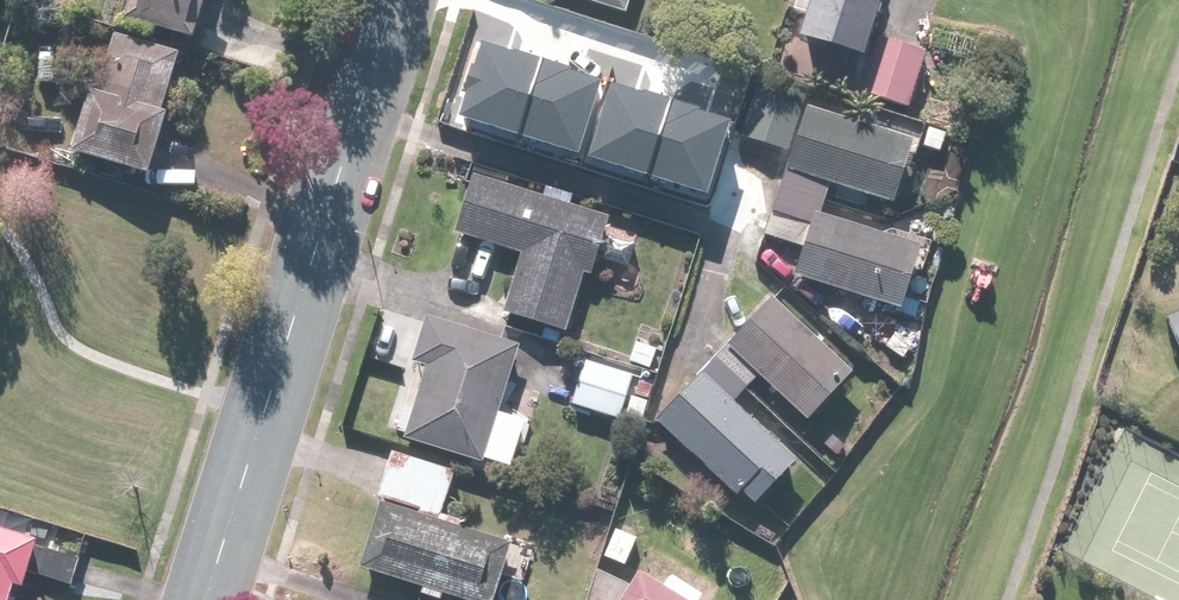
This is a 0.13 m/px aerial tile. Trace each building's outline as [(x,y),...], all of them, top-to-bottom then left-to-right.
[(133,20),(206,37),(215,0),(138,0),(133,20)] [(631,11),(634,0),(596,0),(631,11)] [(882,34),(893,0),(817,0),(806,35),(827,41),(826,42),(874,58),(882,34)] [(185,51),(116,32),(99,92),(90,89),(74,147),(159,170),(176,110),(168,108),(185,51)] [(874,58),(862,93),(908,108),(928,49),(882,34),(874,58)] [(482,38),(458,114),(577,152),(602,78),(482,38)] [(610,81),(586,157),(705,195),(729,120),(610,81)] [(808,247),(802,277),(910,306),(927,241),(823,214),(831,184),(904,203),(922,136),(758,93),(746,139),(791,150),(769,236),(808,247)] [(613,217),(480,174),(460,236),(527,258),(510,310),(571,330),(589,273),(594,275),(613,217)] [(774,293),(658,418),(757,507),(801,458),(738,401),(764,372),(815,418),(859,369),(774,293)] [(525,346),(431,317),(419,356),(431,359),(408,436),(512,468),(528,416),(505,408),(525,346)] [(1166,322),(1178,351),(1178,317),(1166,322)] [(635,331),(625,358),(660,371),(670,344),(635,331)] [(655,379),(587,358),(572,407),(640,427),(655,379)] [(377,496),(355,560),(470,599),(495,599),(514,544),(377,496)] [(21,587),(32,591),(37,574),(74,586),(88,539),(0,512),(0,599),(17,599),(21,587)] [(641,538),(612,526),(599,559),(628,570),(641,538)] [(709,594),(673,573),(666,584),(642,570),(633,585),(602,567),(583,599),(705,599),(709,594)]
